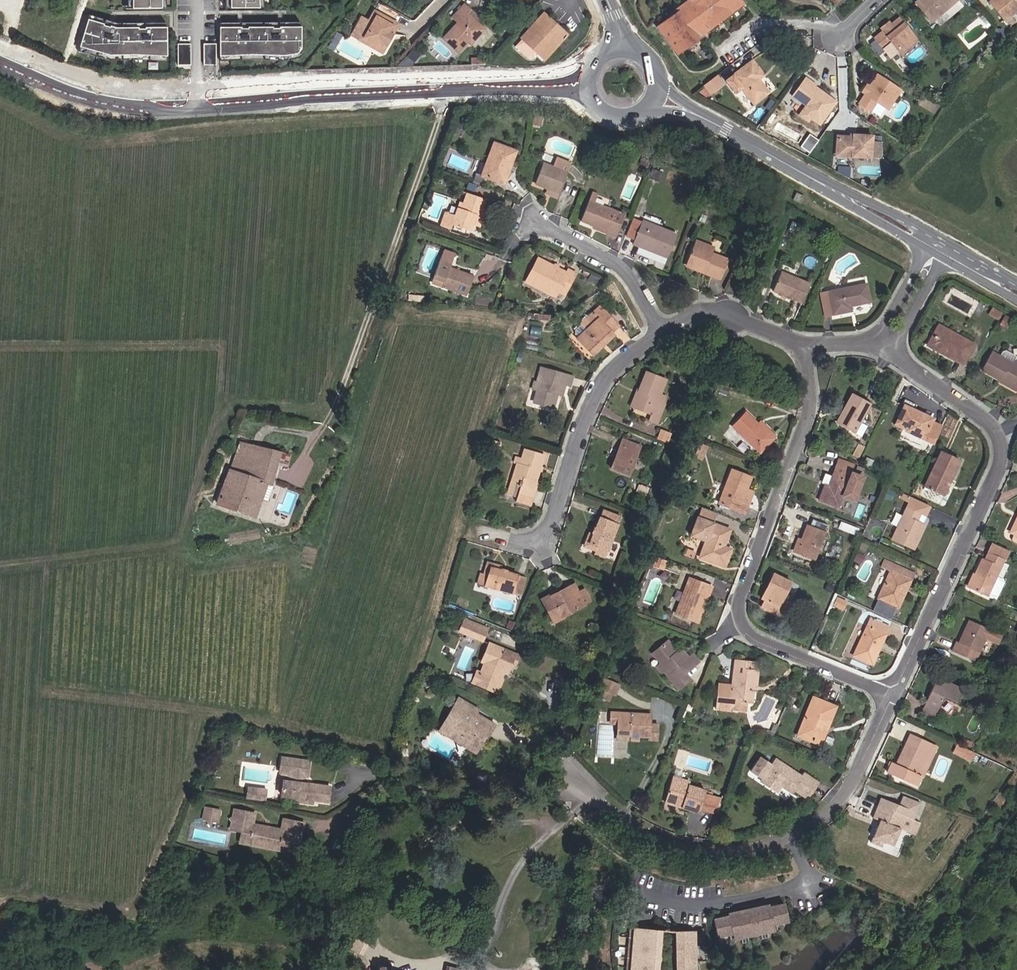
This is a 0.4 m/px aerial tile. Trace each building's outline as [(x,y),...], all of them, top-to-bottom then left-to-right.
[(128,1),(133,1),(133,8),(166,8),(166,0),(128,0),(128,1)] [(226,8),(259,8),(259,0),(226,0),(226,8)] [(671,15),(670,17),(658,26),(679,55),(691,45),(700,39),(698,36),(710,27),(689,0),(678,8),(679,10),(671,15)] [(666,12),(670,17),(671,15),(679,10),(678,8),(689,0),(682,0),(666,12)] [(742,0),(689,0),(710,27),(722,19),(744,2),(742,0)] [(957,1),(956,0),(920,0),(916,3),(931,22),(957,1)] [(1016,10),(1016,0),(992,0),(990,1),(1005,20),(1016,10)] [(386,8),(379,4),(367,26),(359,40),(382,53),(398,24),(381,15),(386,8)] [(451,17),(458,24),(444,40),(458,53),(467,42),(470,45),(483,30),(466,13),(469,10),(463,5),(451,17)] [(402,17),(386,8),(381,15),(398,24),(402,17)] [(542,14),(520,39),(521,40),(523,42),(545,16),(542,14)] [(167,56),(167,23),(150,23),(150,25),(138,25),(138,23),(116,23),(116,25),(105,22),(105,20),(89,15),(80,46),(99,53),(123,57),(134,56),(150,57),(167,56)] [(532,60),(537,54),(541,58),(564,33),(545,16),(523,42),(521,40),(514,48),(527,59),(532,60)] [(505,33),(509,29),(498,19),(494,23),(505,33)] [(715,34),(727,25),(722,19),(710,27),(715,34)] [(892,42),(899,50),(914,37),(899,19),(890,26),(884,31),(875,39),(884,49),(892,42)] [(301,56),(301,22),(284,22),(284,24),(273,24),(273,22),(248,23),(248,24),(236,24),(236,23),(219,23),(220,56),(235,56),(252,55),(264,56),(283,55),(301,56)] [(363,24),(355,38),(359,40),(367,26),(363,24)] [(694,49),(715,34),(710,27),(698,36),(700,39),(691,45),(694,49)] [(567,36),(564,33),(541,58),(545,61),(567,36)] [(901,53),(916,40),(914,37),(899,50),(901,53)] [(191,65),(191,44),(177,44),(178,65),(191,65)] [(216,65),(216,44),(203,44),(203,65),(216,65)] [(763,74),(752,60),(727,80),(736,91),(741,87),(744,90),(755,103),(769,91),(758,78),(763,74)] [(879,115),(884,107),(897,87),(877,74),(869,85),(865,92),(859,101),(870,109),(879,115)] [(721,87),(722,82),(717,75),(705,84),(712,94),(721,87)] [(817,84),(806,76),(804,78),(816,85),(817,84)] [(816,112),(828,94),(816,85),(804,78),(792,96),(816,112)] [(887,109),(900,89),(897,87),(884,107),(887,109)] [(853,134),(853,136),(837,135),(835,155),(870,158),(871,145),(872,135),(853,134)] [(807,152),(812,145),(805,140),(800,147),(807,152)] [(502,183),(514,152),(494,144),(482,175),(502,183)] [(880,158),(881,146),(871,145),(870,158),(880,158)] [(543,164),(535,184),(550,190),(559,194),(567,173),(571,165),(543,154),(540,162),(543,164)] [(646,166),(648,160),(642,157),(640,163),(646,166)] [(655,181),(661,166),(654,163),(648,178),(655,181)] [(875,175),(876,165),(856,163),(855,172),(857,173),(875,175)] [(623,215),(615,212),(615,211),(593,202),(596,194),(591,192),(580,221),(606,231),(606,232),(616,236),(623,215)] [(800,203),(804,196),(796,192),(793,200),(800,203)] [(476,215),(480,217),(483,209),(486,200),(466,194),(463,203),(459,202),(455,216),(445,213),(442,221),(471,231),(472,226),(476,215)] [(480,228),(486,210),(483,209),(480,217),(476,215),(472,226),(480,228)] [(642,221),(632,217),(624,236),(635,240),(642,221)] [(676,234),(642,221),(635,240),(633,245),(667,258),(676,234)] [(712,253),(714,248),(695,240),(685,267),(719,280),(728,259),(712,253)] [(448,270),(454,256),(442,252),(432,278),(444,282),(442,287),(466,296),(473,279),(448,270)] [(568,270),(566,273),(538,259),(526,283),(544,292),(542,295),(554,300),(558,292),(565,295),(575,274),(568,270)] [(801,303),(809,284),(781,272),(773,291),(801,303)] [(869,302),(866,285),(828,292),(833,315),(851,311),(850,306),(869,302)] [(825,317),(833,315),(828,292),(820,294),(825,317)] [(588,317),(594,323),(586,330),(577,340),(592,356),(613,336),(611,333),(618,327),(599,307),(588,317)] [(996,320),(1000,312),(992,308),(987,315),(996,320)] [(1006,328),(1011,319),(1004,315),(999,325),(1006,328)] [(588,317),(581,325),(586,330),(594,323),(588,317)] [(961,364),(972,344),(941,327),(931,344),(942,350),(941,352),(961,364)] [(982,370),(999,380),(999,379),(1016,388),(1016,386),(1016,358),(1016,357),(1013,364),(992,352),(982,370)] [(557,394),(558,391),(563,392),(565,385),(570,386),(572,377),(541,368),(537,382),(535,382),(533,389),(537,390),(534,403),(553,408),(557,394)] [(637,393),(639,394),(634,408),(651,414),(649,421),(657,424),(665,404),(663,404),(665,397),(660,395),(666,380),(645,372),(637,393)] [(1016,388),(999,379),(999,380),(998,381),(1015,390),(1016,388)] [(725,395),(728,388),(721,385),(718,392),(725,395)] [(636,393),(631,407),(634,408),(639,394),(637,393),(636,393)] [(843,410),(846,412),(839,426),(854,433),(861,420),(870,404),(852,394),(843,410)] [(912,435),(934,445),(941,427),(931,423),(933,420),(904,407),(896,425),(913,432),(912,435)] [(843,410),(836,424),(839,426),(846,412),(843,410)] [(769,431),(766,434),(757,425),(745,413),(732,427),(759,453),(775,437),(769,431)] [(860,437),(868,423),(861,420),(854,433),(860,437)] [(769,431),(760,422),(757,425),(766,434),(769,431)] [(668,434),(663,432),(660,441),(665,443),(668,434)] [(501,443),(492,440),(490,448),(498,450),(501,443)] [(630,475),(641,447),(623,440),(612,468),(630,475)] [(232,503),(240,506),(238,510),(255,516),(261,499),(272,503),(277,486),(271,484),(277,465),(288,468),(291,455),(281,452),(257,446),(241,442),(232,470),(230,469),(218,503),(231,508),(232,503)] [(511,481),(521,484),(520,488),(533,492),(543,456),(524,450),(519,465),(516,464),(511,481)] [(701,460),(704,453),(697,450),(694,457),(701,460)] [(939,494),(946,481),(949,482),(959,461),(940,452),(924,487),(939,494)] [(850,474),(853,465),(838,459),(835,467),(850,474)] [(842,496),(852,500),(861,478),(850,474),(835,467),(827,486),(824,485),(818,500),(837,508),(842,496)] [(746,507),(740,504),(745,490),(750,478),(731,471),(719,504),(744,513),(746,507)] [(770,482),(773,475),(762,471),(759,478),(770,482)] [(939,494),(943,495),(949,482),(946,481),(939,494)] [(640,494),(645,496),(648,488),(643,486),(640,494)] [(530,507),(534,492),(533,492),(520,488),(516,503),(530,507)] [(746,507),(751,492),(745,490),(740,504),(746,507)] [(912,498),(892,542),(912,551),(924,523),(922,522),(929,506),(912,498)] [(692,536),(706,542),(700,558),(710,562),(709,563),(724,569),(730,551),(723,548),(730,531),(713,525),(717,513),(703,508),(692,536)] [(589,545),(597,548),(595,552),(594,554),(604,558),(620,517),(602,510),(593,534),(589,545)] [(813,559),(826,524),(812,519),(809,527),(806,526),(801,541),(796,553),(813,559)] [(588,532),(583,547),(595,552),(597,548),(589,545),(593,534),(588,532)] [(797,540),(793,552),(796,553),(801,541),(797,540)] [(1004,560),(1008,550),(992,542),(988,552),(1004,560)] [(692,559),(695,553),(686,549),(683,555),(692,559)] [(987,596),(1004,560),(988,552),(984,559),(982,558),(968,587),(987,596)] [(656,558),(653,565),(658,567),(657,568),(662,570),(665,562),(656,558)] [(502,566),(486,562),(483,575),(487,576),(489,567),(500,571),(502,566)] [(489,567),(487,576),(483,575),(480,574),(477,583),(520,596),(525,578),(500,571),(489,567)] [(898,607),(909,581),(890,572),(878,598),(898,607)] [(790,582),(773,574),(766,588),(769,589),(764,600),(761,607),(775,614),(790,620),(794,611),(779,605),(790,582)] [(689,579),(676,614),(692,620),(703,593),(707,595),(710,587),(689,579)] [(583,606),(573,585),(542,600),(553,621),(583,606)] [(766,588),(761,599),(764,600),(769,589),(766,588)] [(692,620),(697,622),(707,595),(703,593),(692,620)] [(871,664),(888,627),(870,619),(853,655),(871,664)] [(997,644),(1000,635),(968,621),(958,643),(956,642),(951,651),(972,661),(976,651),(978,652),(984,638),(997,644)] [(485,631),(462,622),(461,625),(484,634),(485,631)] [(482,641),(484,634),(461,625),(458,632),(482,641)] [(684,654),(680,657),(677,653),(667,642),(652,654),(661,664),(656,667),(661,672),(663,670),(678,689),(689,680),(683,673),(697,662),(692,655),(688,658),(684,654)] [(514,665),(518,656),(489,644),(482,661),(486,663),(477,685),(494,692),(500,676),(497,675),(499,669),(507,673),(511,664),(514,665)] [(733,671),(731,684),(725,683),(723,704),(730,705),(730,702),(750,704),(751,691),(754,691),(756,670),(754,670),(755,662),(734,660),(733,671)] [(937,677),(923,706),(936,712),(943,697),(955,702),(962,688),(937,677)] [(990,700),(996,703),(1000,695),(993,692),(990,700)] [(451,729),(446,737),(475,754),(485,738),(493,724),(475,714),(478,710),(457,697),(441,723),(451,729)] [(819,742),(833,706),(812,698),(798,734),(819,742)] [(919,714),(932,719),(936,712),(923,706),(919,714)] [(649,714),(617,713),(617,725),(616,736),(627,737),(632,737),(632,741),(637,741),(637,737),(648,737),(648,740),(656,740),(656,725),(648,725),(649,714)] [(441,723),(437,731),(446,737),(451,729),(441,723)] [(764,735),(772,738),(777,727),(773,725),(770,731),(766,730),(764,735)] [(920,776),(916,774),(930,743),(910,734),(896,765),(891,763),(887,773),(915,786),(920,776)] [(486,739),(485,738),(475,754),(477,755),(486,739)] [(963,747),(959,756),(970,761),(974,753),(963,747)] [(346,760),(359,763),(360,758),(348,755),(346,760)] [(296,800),(304,801),(303,804),(313,805),(313,802),(329,804),(331,787),(304,784),(305,778),(308,778),(310,761),(282,758),(280,774),(290,775),(289,782),(284,781),(282,798),(296,800)] [(806,799),(817,783),(804,774),(802,777),(775,760),(771,766),(759,759),(750,773),(762,780),(761,782),(777,793),(781,787),(792,794),(794,791),(806,799)] [(718,799),(704,795),(705,791),(687,786),(689,782),(672,777),(665,800),(682,805),(680,809),(698,814),(699,810),(714,814),(718,799)] [(899,826),(903,817),(911,820),(907,830),(915,833),(918,823),(912,820),(918,804),(901,797),(897,806),(879,798),(871,816),(878,819),(881,820),(878,827),(876,826),(874,827),(870,835),(871,838),(869,842),(879,846),(882,841),(891,845),(899,826)] [(665,800),(664,804),(680,809),(682,805),(665,800)] [(205,819),(219,821),(220,812),(206,809),(205,819)] [(251,834),(250,845),(278,850),(280,840),(290,842),(301,844),(304,823),(284,820),(282,830),(253,825),(255,814),(236,811),(234,818),(231,820),(233,824),(232,831),(242,833),(251,834)] [(907,830),(911,820),(903,817),(899,826),(907,830)] [(242,833),(240,843),(250,845),(251,834),(242,833)] [(290,842),(280,840),(278,850),(288,852),(290,842)] [(772,926),(787,922),(783,905),(773,907),(773,905),(768,906),(728,914),(728,915),(722,916),(723,918),(713,920),(717,938),(732,934),(733,940),(773,931),(772,926)] [(660,930),(634,928),(633,935),(629,934),(629,942),(633,942),(632,955),(628,954),(627,962),(631,962),(630,969),(657,969),(660,930)] [(693,931),(675,932),(676,969),(694,969),(693,931)]
